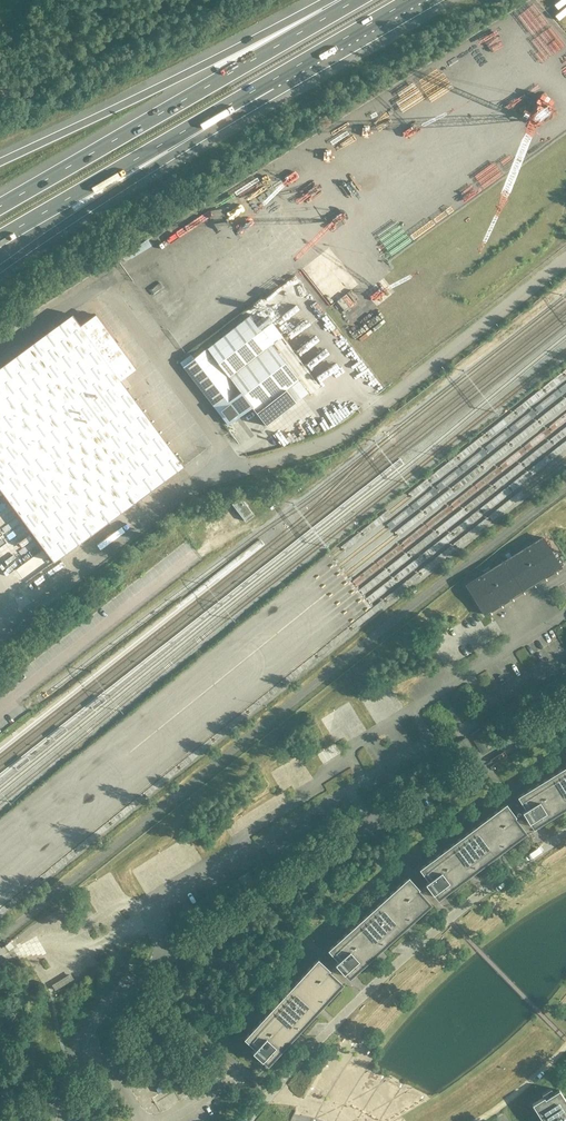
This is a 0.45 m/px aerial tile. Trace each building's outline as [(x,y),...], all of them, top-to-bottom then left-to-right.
[(529,28),(543,62),(558,56),(555,51),(565,46),(565,43),(563,36),(551,41),(549,36),(556,33),(550,19),(529,28)] [(498,31),(501,38),(513,33),(510,27),(498,31)] [(464,60),(487,50),(483,42),(477,45),(478,47),(461,55),(464,60)] [(288,210),(291,220),(307,215),(303,205),(288,210)] [(306,233),(316,227),(310,217),(291,229),(296,237),(305,232),(306,233)] [(371,219),(361,224),(370,241),(380,236),(371,219)] [(457,282),(465,276),(458,267),(450,273),(457,282)] [(416,284),(424,279),(421,273),(412,278),(416,284)] [(376,301),(394,289),(390,282),(371,293),(376,301)] [(253,289),(257,297),(269,291),(265,283),(253,289)] [(335,304),(347,314),(360,300),(349,289),(335,304)] [(248,294),(240,300),(245,307),(253,301),(248,294)] [(404,310),(410,307),(403,295),(397,297),(404,310)] [(356,319),(372,309),(369,303),(352,314),(356,319)] [(275,314),(280,324),(289,319),(288,316),(300,310),(297,304),(275,314)] [(411,308),(405,312),(411,322),(418,317),(411,308)] [(0,369),(0,487),(55,561),(184,466),(121,380),(136,369),(96,314),(81,326),(73,315),(0,369)] [(194,358),(183,366),(228,424),(252,406),(267,426),(268,426),(267,424),(296,402),(286,389),(299,380),(271,344),(282,335),(269,318),(258,326),(250,316),(194,358)] [(291,340),(311,325),(306,317),(285,332),(291,340)] [(419,318),(414,321),(420,331),(425,328),(419,318)] [(350,336),(359,333),(356,323),(347,325),(350,336)] [(377,340),(381,347),(405,332),(400,326),(377,340)] [(428,343),(434,339),(427,329),(422,333),(428,343)] [(296,351),(302,357),(320,339),(314,333),(296,351)] [(311,357),(319,365),(326,357),(318,350),(311,357)] [(320,384),(341,369),(336,361),(314,376),(320,384)] [(246,521),(254,515),(241,497),(232,504),(246,521)] [(180,528),(188,539),(202,528),(193,517),(180,528)] [(490,570),(484,574),(466,585),(484,614),(562,567),(543,537),(512,557),(508,559),(490,570)] [(30,560),(34,566),(48,557),(43,551),(30,560)] [(492,746),(481,728),(470,735),(482,753),(492,746)] [(477,756),(466,737),(455,744),(467,762),(477,756)] [(518,796),(518,797),(525,809),(522,811),(529,823),(530,822),(534,827),(539,824),(540,824),(544,821),(542,819),(547,815),(549,818),(565,807),(565,766),(518,796)] [(506,803),(419,869),(428,881),(425,883),(433,894),(434,893),(438,898),(443,894),(444,895),(448,891),(446,889),(451,885),(452,887),(472,872),(473,873),(477,870),(475,867),(480,863),(481,866),(501,851),(506,848),(504,845),(508,842),(510,844),(525,833),(514,818),(516,816),(506,803)] [(275,881),(264,863),(253,870),(264,888),(275,881)] [(260,891),(249,872),(238,879),(250,897),(260,891)] [(409,877),(328,950),(338,961),(335,964),(344,973),(345,973),(349,977),(354,973),(355,973),(359,970),(356,967),(361,963),(363,965),(381,949),(385,945),(383,943),(388,939),(389,941),(408,924),(408,925),(412,921),(410,919),(414,915),(416,917),(430,904),(418,891),(420,889),(409,877)] [(263,1060),(268,1064),(272,1059),(273,1060),(277,1056),(274,1053),(278,1049),(280,1051),(297,1033),(301,1029),(298,1027),(303,1022),(305,1024),(321,1006),(322,1007),(325,1003),(323,1000),(327,996),(329,998),(342,984),(328,972),(330,970),(318,958),(244,1039),(255,1049),(253,1052),(262,1061),(263,1060)] [(559,1090),(545,1098),(544,1097),(532,1104),(543,1120),(565,1120),(565,1100),(559,1090)]
